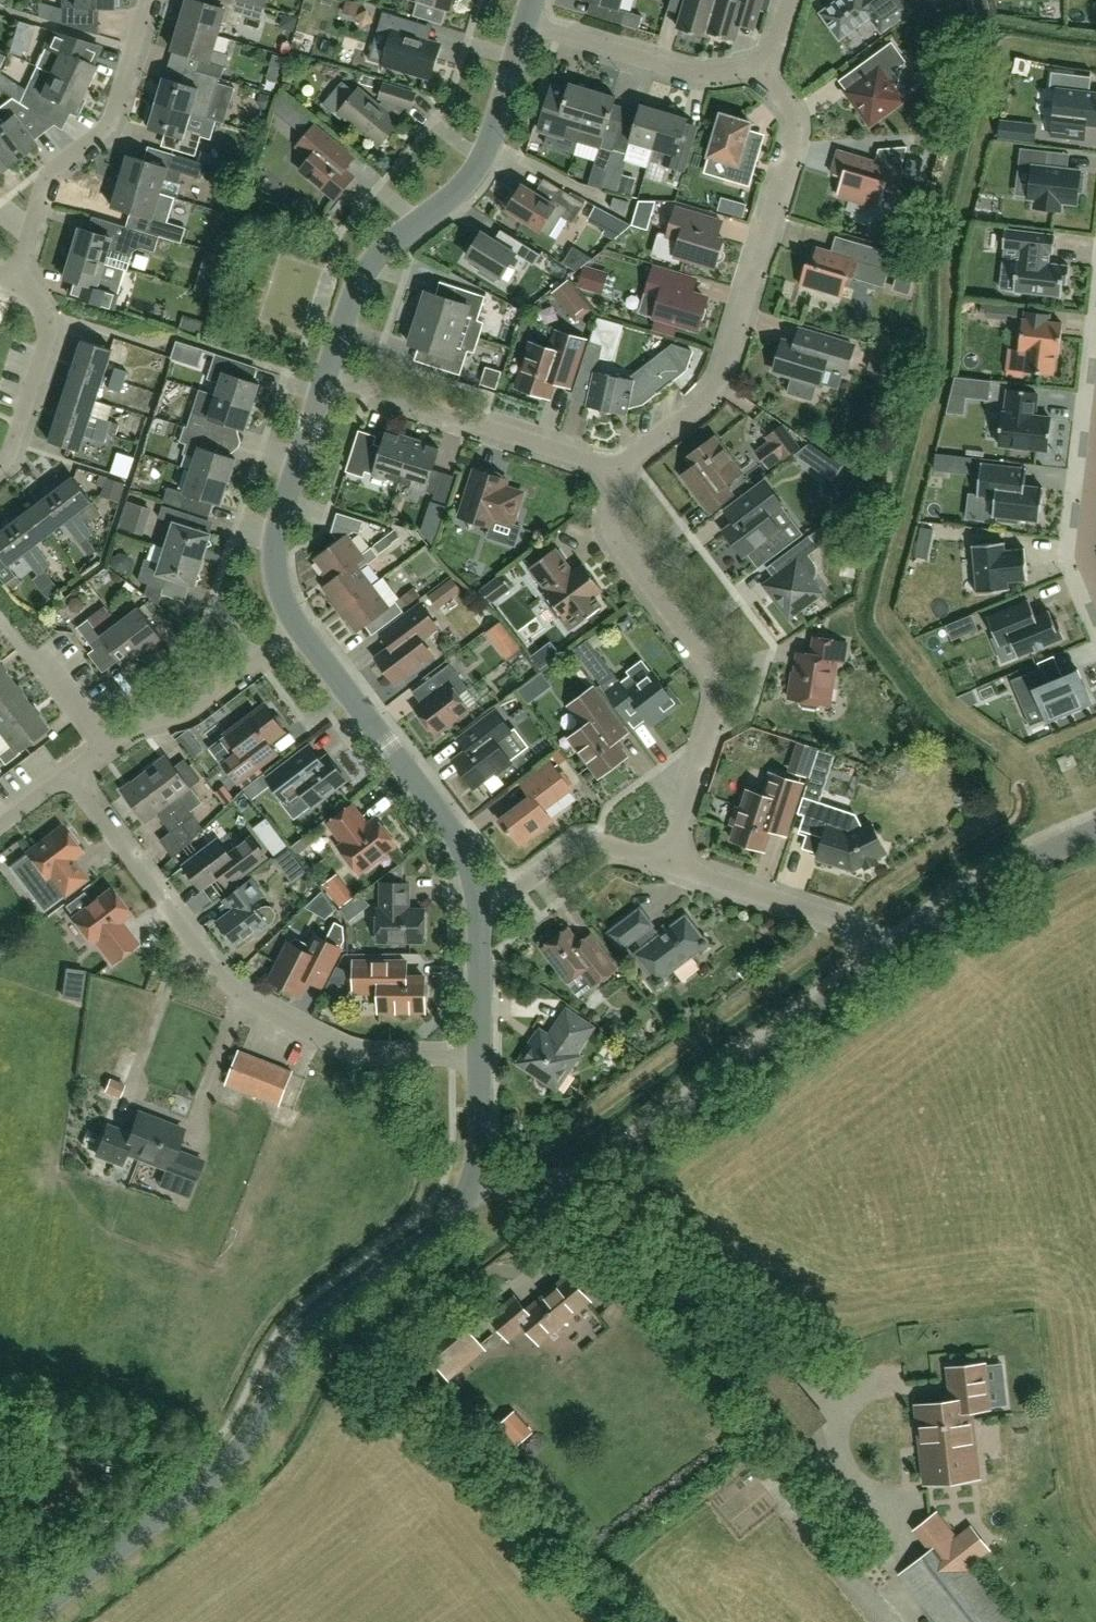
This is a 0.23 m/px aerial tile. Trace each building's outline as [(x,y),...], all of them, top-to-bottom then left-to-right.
[(61,9),(61,24),(75,29),(97,36),(97,21),(87,20),(88,9),(98,10),(100,10),(113,10),(113,6),(118,6),(118,0),(62,0),(61,9)] [(142,11),(142,0),(124,0),(124,11),(142,11)] [(266,8),(240,0),(217,0),(215,6),(195,0),(188,0),(181,24),(218,35),(222,21),(237,25),(241,14),(262,20),(266,8)] [(450,10),(453,0),(417,0),(418,0),(413,16),(442,25),(447,9),(450,10)] [(608,6),(604,19),(639,29),(642,16),(620,9),(623,0),(586,0),(608,6)] [(679,29),(682,30),(684,33),(692,35),(695,33),(706,37),(716,0),(687,0),(679,29)] [(758,14),(759,10),(767,13),(771,0),(716,0),(706,37),(708,33),(718,36),(719,39),(727,41),(730,39),(734,40),(739,26),(753,30),(758,14)] [(911,8),(905,0),(839,0),(823,12),(822,12),(820,13),(822,15),(838,37),(838,38),(840,40),(842,38),(870,17),(882,33),(900,19),(910,11),(911,11),(913,10),(911,8)] [(388,66),(425,77),(430,78),(440,45),(414,37),(419,23),(383,12),(378,28),(388,30),(383,47),(393,50),(388,66)] [(196,71),(219,78),(222,78),(229,54),(214,50),(218,35),(181,24),(173,50),(199,58),(196,71)] [(37,67),(86,90),(96,68),(92,66),(101,48),(52,33),(37,67)] [(857,82),(846,90),(871,124),(905,99),(896,88),(899,84),(900,79),(899,74),(897,70),(907,62),(892,42),(851,72),(857,82)] [(27,80),(34,67),(20,58),(12,71),(27,80)] [(20,104),(37,115),(46,121),(54,102),(60,104),(58,109),(78,118),(86,100),(82,99),(86,90),(37,67),(27,89),(20,104)] [(164,78),(157,103),(192,114),(207,118),(219,78),(196,71),(192,86),(164,78)] [(15,100),(23,88),(5,75),(0,81),(0,89),(15,100)] [(1089,93),(1091,78),(1076,76),(1074,91),(1057,89),(1051,136),(1084,140),(1086,125),(1095,126),(1095,93),(1089,93)] [(356,92),(343,82),(323,105),(343,122),(346,118),(379,146),(399,123),(395,120),(407,106),(411,108),(416,94),(384,84),(381,96),(384,99),(379,106),(359,89),(356,92)] [(578,141),(593,90),(570,83),(568,89),(552,84),(538,129),(578,141)] [(593,90),(578,141),(601,148),(598,158),(610,162),(614,151),(621,125),(609,121),(616,97),(593,90)] [(14,162),(35,146),(21,127),(37,115),(20,104),(12,98),(0,108),(0,118),(4,124),(0,127),(0,143),(14,162)] [(192,114),(157,103),(155,108),(151,107),(146,123),(151,125),(149,129),(176,137),(173,149),(196,156),(202,133),(187,129),(192,114)] [(653,149),(664,112),(641,105),(634,129),(621,125),(614,151),(626,154),(625,161),(648,168),(653,149)] [(685,172),(693,145),(699,127),(686,123),(687,119),(664,112),(653,149),(667,153),(663,165),(685,172)] [(747,136),(751,123),(721,115),(717,129),(708,134),(713,143),(709,156),(722,160),(728,170),(725,179),(750,187),(762,147),(751,144),(747,136)] [(1001,121),(999,137),(1034,141),(1036,125),(1001,121)] [(353,177),(345,170),(354,158),(315,126),(297,147),(311,159),(301,170),(335,199),(353,177)] [(14,162),(0,143),(0,172),(14,162)] [(892,154),(904,158),(907,147),(894,148),(892,154)] [(1062,202),(1077,204),(1078,192),(1082,193),(1084,175),(1080,175),(1080,171),(1046,168),(1048,152),(1021,148),(1019,167),(1032,169),(1029,198),(1035,199),(1034,208),(1061,211),(1062,202)] [(215,154),(201,150),(198,160),(211,164),(215,154)] [(885,190),(894,193),(900,171),(839,153),(833,175),(842,178),(837,195),(880,207),(885,190)] [(120,182),(161,194),(165,179),(179,183),(182,173),(201,179),(205,164),(171,154),(167,167),(128,156),(120,182)] [(624,173),(609,168),(603,188),(618,192),(624,173)] [(147,233),(160,236),(182,243),(186,228),(167,222),(170,212),(157,208),(161,194),(120,182),(112,207),(151,219),(147,233)] [(507,210),(541,230),(551,237),(562,216),(574,223),(586,203),(561,189),(554,202),(550,203),(522,186),(507,210)] [(611,208),(626,213),(629,202),(614,198),(611,208)] [(647,229),(655,202),(639,201),(633,224),(647,229)] [(590,217),(620,233),(633,223),(596,205),(590,217)] [(723,239),(717,237),(722,221),(676,208),(667,238),(680,242),(675,256),(715,268),(723,239)] [(73,253),(122,268),(128,270),(133,252),(141,248),(155,252),(160,236),(147,233),(112,222),(108,237),(80,228),(73,253)] [(1017,260),(1014,290),(1013,292),(1065,297),(1069,266),(1049,263),(1050,253),(1053,253),(1055,235),(1005,229),(1003,248),(1005,248),(1020,250),(1019,260),(1017,260)] [(495,280),(498,275),(501,277),(509,265),(520,272),(526,261),(534,266),(541,255),(511,236),(504,247),(482,234),(468,256),(484,267),(481,271),(495,280)] [(887,251),(857,242),(852,258),(832,252),(817,247),(812,264),(807,263),(800,285),(842,297),(848,277),(884,287),(890,267),(883,265),(887,251)] [(88,301),(114,309),(118,294),(114,293),(122,268),(73,253),(65,278),(92,287),(88,301)] [(902,257),(896,278),(913,283),(919,262),(902,257)] [(610,273),(586,266),(580,287),(604,294),(610,273)] [(696,328),(705,298),(691,294),(695,280),(655,268),(641,312),(659,317),(655,328),(673,333),(676,322),(696,328)] [(591,310),(587,304),(568,280),(553,293),(576,322),(591,310)] [(418,318),(461,332),(465,317),(478,321),(486,297),(460,288),(456,302),(427,292),(426,296),(421,297),(418,306),(421,310),(418,318)] [(983,303),(980,303),(979,311),(982,311),(982,312),(988,313),(988,317),(1016,321),(1018,306),(983,302),(983,303)] [(1022,319),(1019,350),(1026,351),(1024,372),(1054,375),(1056,354),(1059,354),(1062,323),(1049,322),(1050,315),(1025,312),(1024,319),(1022,319)] [(206,335),(209,324),(188,318),(185,329),(206,335)] [(460,375),(468,351),(456,347),(461,332),(418,318),(416,326),(411,327),(408,336),(411,340),(410,344),(439,353),(435,367),(460,375)] [(853,346),(817,335),(800,330),(796,345),(783,341),(774,371),(793,377),(788,393),(812,400),(817,384),(819,384),(819,383),(825,366),(844,372),(845,372),(853,346)] [(570,388),(576,369),(585,340),(556,331),(550,350),(531,343),(517,387),(529,391),(528,395),(542,400),(544,396),(548,397),(553,382),(570,388)] [(589,341),(583,362),(596,367),(599,367),(601,368),(605,347),(589,341)] [(76,369),(105,379),(114,353),(84,343),(76,369)] [(601,414),(610,411),(627,415),(630,406),(643,403),(657,391),(658,393),(674,381),(672,379),(685,369),(692,350),(673,344),(631,376),(624,378),(619,377),(620,373),(610,375),(594,372),(593,371),(591,384),(586,406),(601,410),(601,414)] [(189,371),(193,348),(178,346),(175,369),(189,371)] [(216,396),(252,407),(260,384),(232,375),(237,361),(216,354),(207,379),(220,383),(216,396)] [(486,366),(480,384),(496,389),(501,371),(486,366)] [(97,404),(105,379),(76,369),(68,394),(97,404)] [(111,381),(124,385),(127,374),(115,370),(111,381)] [(988,398),(990,381),(955,377),(951,394),(988,398)] [(124,385),(111,381),(108,391),(120,395),(124,385)] [(1051,419),(1034,417),(1037,393),(1009,390),(1006,414),(1002,413),(999,444),(1048,450),(1051,419)] [(185,426),(215,436),(220,422),(245,430),(252,407),(216,396),(200,391),(188,427),(185,426)] [(59,419),(108,435),(111,424),(92,418),(97,404),(68,394),(59,419)] [(66,449),(81,454),(86,439),(105,445),(108,435),(59,419),(51,444),(66,449)] [(192,470),(228,482),(236,459),(211,451),(215,436),(185,426),(180,442),(186,444),(183,454),(196,458),(192,470)] [(784,458),(798,448),(782,427),(768,437),(770,440),(755,451),(768,467),(782,456),(784,458)] [(346,472),(363,477),(365,471),(400,482),(413,440),(387,432),(381,452),(373,450),(377,436),(359,430),(346,472)] [(724,485),(741,473),(714,438),(688,458),(695,467),(683,476),(710,512),(732,495),(724,485)] [(413,440),(400,482),(435,494),(433,499),(445,503),(454,477),(433,470),(439,448),(413,440)] [(815,469),(816,466),(823,456),(825,454),(809,443),(794,454),(815,469)] [(972,456),(957,455),(955,471),(970,472),(972,456)] [(996,522),(1019,525),(1020,519),(1039,522),(1043,488),(1025,486),(1027,469),(981,463),(977,496),(995,498),(993,516),(997,516),(996,522)] [(194,512),(199,498),(221,505),(228,482),(192,470),(184,493),(168,487),(163,502),(194,512)] [(475,470),(459,517),(492,527),(494,519),(513,525),(523,493),(505,487),(507,480),(475,470)] [(75,480),(54,496),(88,541),(94,537),(79,516),(94,505),(75,480)] [(108,496),(125,502),(131,486),(114,480),(108,496)] [(764,482),(742,499),(726,511),(735,523),(725,531),(743,555),(747,553),(758,568),(789,545),(777,530),(778,529),(769,517),(782,506),(764,482)] [(88,541),(54,496),(33,511),(52,536),(67,525),(82,545),(88,541)] [(166,548),(203,560),(211,534),(185,526),(189,514),(163,506),(159,518),(174,523),(166,548)] [(12,527),(46,572),(52,568),(37,548),(52,536),(33,511),(12,527)] [(364,557),(362,554),(348,536),(354,532),(360,534),(364,521),(337,513),(331,532),(339,541),(315,559),(331,581),(364,557)] [(18,579),(10,568),(25,557),(40,577),(46,572),(12,527),(0,536),(0,555),(1,557),(0,558),(0,577),(12,594),(23,586),(18,579)] [(789,616),(814,598),(823,591),(814,579),(815,579),(816,576),(817,572),(817,568),(816,565),(814,562),(809,555),(819,548),(810,535),(769,566),(775,574),(764,583),(789,616)] [(973,546),(978,593),(1009,590),(1008,582),(1028,580),(1025,549),(1005,551),(1004,543),(973,546)] [(340,610),(373,585),(361,569),(368,563),(368,564),(379,557),(372,547),(362,554),(364,557),(331,581),(323,588),(340,610)] [(191,585),(194,586),(203,560),(166,548),(160,564),(145,559),(138,581),(163,589),(162,594),(185,602),(191,585)] [(546,594),(564,618),(563,619),(571,630),(589,616),(601,607),(593,596),(602,589),(584,565),(573,573),(564,561),(566,559),(559,550),(556,551),(555,549),(530,568),(548,592),(546,594)] [(481,591),(491,604),(512,588),(502,575),(481,591)] [(440,609),(464,590),(455,579),(431,597),(440,609)] [(389,607),(373,585),(340,610),(357,632),(375,619),(382,628),(404,612),(396,601),(389,607)] [(120,622),(143,653),(162,638),(134,601),(125,607),(130,614),(120,622)] [(1054,622),(1049,611),(1035,617),(1029,601),(987,618),(999,646),(1011,641),(1017,657),(1065,638),(1058,620),(1054,622)] [(438,627),(421,604),(381,634),(390,647),(376,657),(395,682),(432,655),(421,640),(438,627)] [(977,629),(971,615),(951,623),(957,638),(977,629)] [(143,653),(120,622),(101,636),(94,628),(88,620),(78,628),(94,649),(104,642),(124,667),(143,653)] [(503,647),(516,637),(504,622),(492,632),(503,647)] [(812,655),(799,653),(796,674),(792,673),(789,698),(802,700),(801,703),(803,706),(816,708),(818,706),(821,687),(831,688),(834,686),(835,678),(833,675),(836,660),(843,662),(846,643),(815,638),(812,655)] [(575,650),(583,660),(596,650),(588,640),(575,650)] [(560,654),(551,642),(530,657),(539,670),(560,654)] [(601,657),(588,667),(601,684),(614,674),(601,657)] [(441,689),(421,704),(415,709),(435,735),(469,709),(459,696),(469,689),(450,664),(432,677),(441,689)] [(16,687),(0,666),(0,699),(16,687)] [(1039,705),(1045,720),(1091,701),(1078,670),(1062,676),(1046,683),(1040,668),(1011,680),(1024,711),(1039,705)] [(637,707),(646,718),(651,725),(679,704),(668,689),(666,691),(652,673),(637,684),(630,675),(620,683),(614,674),(601,684),(623,714),(632,707),(637,707)] [(0,699),(0,734),(32,709),(16,687),(0,699)] [(600,776),(626,757),(614,741),(626,732),(593,689),(590,691),(570,706),(586,727),(571,738),(600,776)] [(958,697),(970,706),(978,702),(973,690),(958,697)] [(268,743),(284,731),(265,706),(226,735),(238,750),(222,762),(238,783),(276,754),(268,743)] [(0,734),(9,746),(0,753),(0,759),(4,765),(17,755),(16,752),(47,728),(32,709),(0,734)] [(459,738),(468,750),(454,760),(475,788),(496,772),(498,774),(511,764),(496,744),(511,733),(495,711),(459,738)] [(180,737),(190,754),(202,746),(192,730),(180,737)] [(328,756),(321,761),(309,746),(267,778),(285,802),(300,791),(311,806),(346,780),(328,756)] [(798,773),(809,777),(818,749),(806,746),(798,773)] [(182,824),(193,839),(204,829),(179,797),(190,788),(167,757),(145,774),(182,824)] [(543,809),(570,789),(551,764),(522,786),(531,798),(500,821),(509,834),(511,832),(520,844),(552,821),(543,809)] [(174,858),(193,839),(182,824),(145,774),(122,791),(146,822),(157,814),(171,832),(160,840),(174,858)] [(737,807),(731,824),(737,826),(732,840),(764,850),(770,830),(785,835),(802,784),(771,774),(764,796),(748,791),(742,809),(737,807)] [(821,790),(807,785),(798,814),(812,818),(817,802),(821,790)] [(817,802),(812,818),(807,832),(824,838),(817,858),(853,869),(863,864),(865,869),(878,862),(876,858),(886,853),(870,822),(850,833),(829,826),(835,808),(817,802)] [(344,843),(339,846),(360,873),(396,846),(376,819),(368,825),(353,805),(329,824),(344,843)] [(69,832),(65,832),(61,826),(9,866),(43,911),(86,879),(71,860),(81,852),(76,846),(78,843),(69,832)] [(202,888),(219,875),(227,886),(266,856),(252,838),(229,855),(218,840),(184,866),(202,888)] [(260,872),(268,883),(284,872),(276,861),(260,872)] [(307,897),(323,884),(306,864),(291,877),(307,897)] [(264,895),(251,879),(223,900),(232,911),(217,923),(235,946),(253,932),(256,936),(274,923),(276,918),(277,914),(271,906),(266,906),(262,907),(258,910),(253,903),(264,895)] [(403,884),(388,884),(382,883),(382,910),(378,910),(378,941),(424,941),(424,910),(408,910),(408,884),(403,884)] [(66,906),(74,917),(73,917),(92,942),(95,940),(112,962),(136,943),(119,921),(128,914),(109,890),(91,903),(83,893),(66,906)] [(640,909),(609,933),(621,949),(635,938),(643,949),(636,954),(657,982),(707,944),(686,916),(653,941),(645,930),(652,925),(640,909)] [(297,936),(290,944),(289,943),(271,980),(300,995),(307,980),(321,987),(345,940),(344,926),(335,922),(325,941),(315,935),(311,943),(297,936)] [(593,986),(616,969),(596,943),(584,952),(568,929),(543,948),(568,982),(582,971),(593,986)] [(425,1011),(425,997),(428,994),(428,985),(425,982),(425,978),(406,978),(406,962),(354,962),(354,992),(377,992),(379,994),(379,1011),(425,1011)] [(575,1054),(592,1028),(567,1011),(549,1037),(541,1031),(519,1063),(557,1089),(578,1056),(575,1054)] [(280,1104),(292,1072),(240,1052),(228,1084),(280,1104)] [(122,1097),(127,1084),(112,1078),(106,1091),(122,1097)] [(141,1160),(155,1121),(139,1115),(130,1137),(108,1129),(97,1156),(121,1166),(126,1154),(141,1160)] [(183,1133),(155,1121),(141,1160),(168,1171),(167,1173),(194,1184),(202,1162),(175,1151),(183,1133)] [(540,1343),(590,1301),(569,1275),(527,1310),(515,1297),(491,1317),(510,1340),(526,1326),(540,1343)] [(425,1349),(443,1370),(477,1342),(460,1320),(425,1349)] [(768,1358),(771,1355),(770,1354),(731,1386),(786,1454),(819,1427),(799,1402),(802,1399),(768,1358)] [(973,1419),(972,1411),(989,1409),(984,1365),(948,1369),(951,1403),(916,1407),(918,1425),(973,1419)] [(532,1432),(515,1411),(493,1429),(511,1450),(532,1432)] [(924,1484),(979,1478),(973,1419),(918,1425),(924,1484)] [(968,1565),(952,1544),(957,1540),(953,1534),(900,1575),(937,1621),(1012,1621),(968,1565)]
